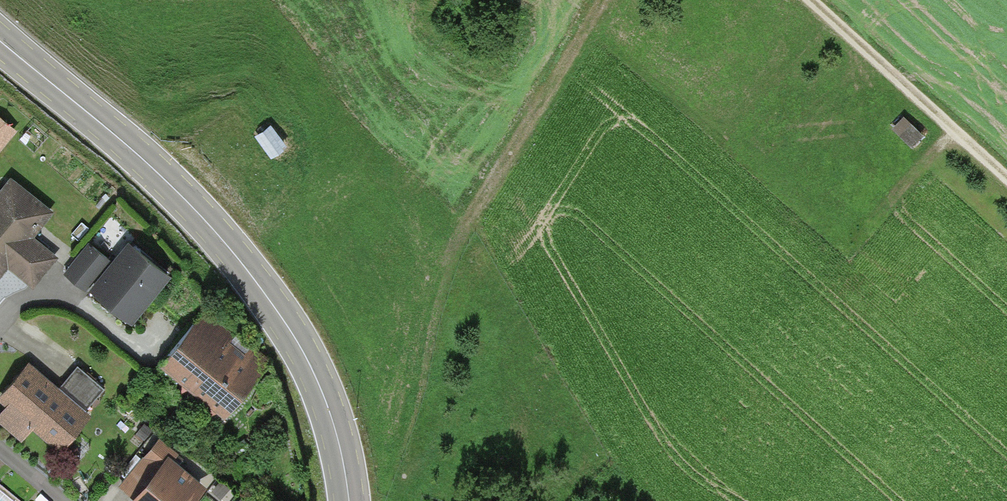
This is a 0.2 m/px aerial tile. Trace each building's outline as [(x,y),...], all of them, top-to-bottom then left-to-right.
[(904,114),(893,126),(912,144),(923,132),(904,114)] [(0,116),(0,152),(18,132),(0,116)] [(271,122),(255,135),(270,156),(287,143),(271,122)] [(11,178),(0,191),(0,280),(8,270),(32,289),(57,259),(31,238),(53,212),(11,178)] [(111,261),(89,243),(63,275),(85,293),(111,261)] [(171,278),(128,243),(88,294),(132,327),(171,278)] [(235,336),(204,311),(159,368),(224,420),(269,363),(249,347),(244,353),(230,342),(235,336)] [(92,417),(86,412),(59,389),(29,363),(0,397),(0,402),(6,408),(0,414),(0,424),(22,443),(32,431),(62,454),(92,417)] [(78,368),(59,389),(86,412),(104,391),(78,368)] [(174,459),(178,454),(160,439),(119,487),(133,498),(131,500),(198,500),(207,490),(174,459)]
